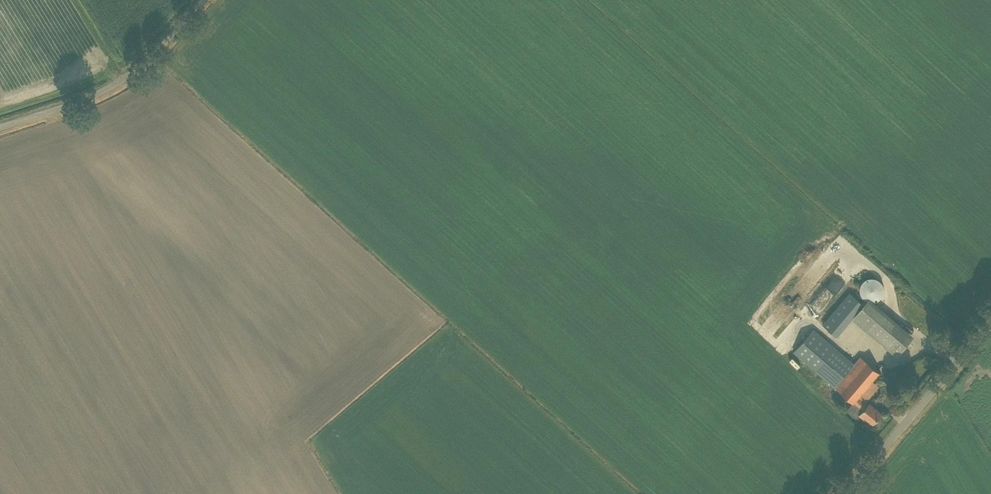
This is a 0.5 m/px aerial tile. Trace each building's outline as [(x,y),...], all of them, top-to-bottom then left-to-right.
[(878,300),(880,299),(881,297),(882,296),(883,294),(884,293),(884,291),(884,289),(884,287),(884,285),(883,284),(882,282),(881,281),(879,279),(878,279),(877,278),(875,277),(873,277),(871,277),(869,277),(867,278),(865,279),(863,280),(861,282),(860,284),(859,287),(859,290),(860,293),(861,295),(862,297),(864,299),(865,300),(867,301),(869,302),(871,302),(873,302),(875,301),(877,301),(878,300)] [(828,283),(807,306),(817,315),(838,292),(828,283)] [(864,304),(850,293),(824,324),(837,335),(853,317),(895,354),(897,356),(910,340),(865,303),(864,304)] [(847,409),(856,418),(859,414),(866,419),(867,418),(873,423),(882,413),(869,402),(868,404),(866,402),(880,386),(873,380),(879,372),(861,356),(855,364),(815,328),(795,350),(853,402),(847,409)]
